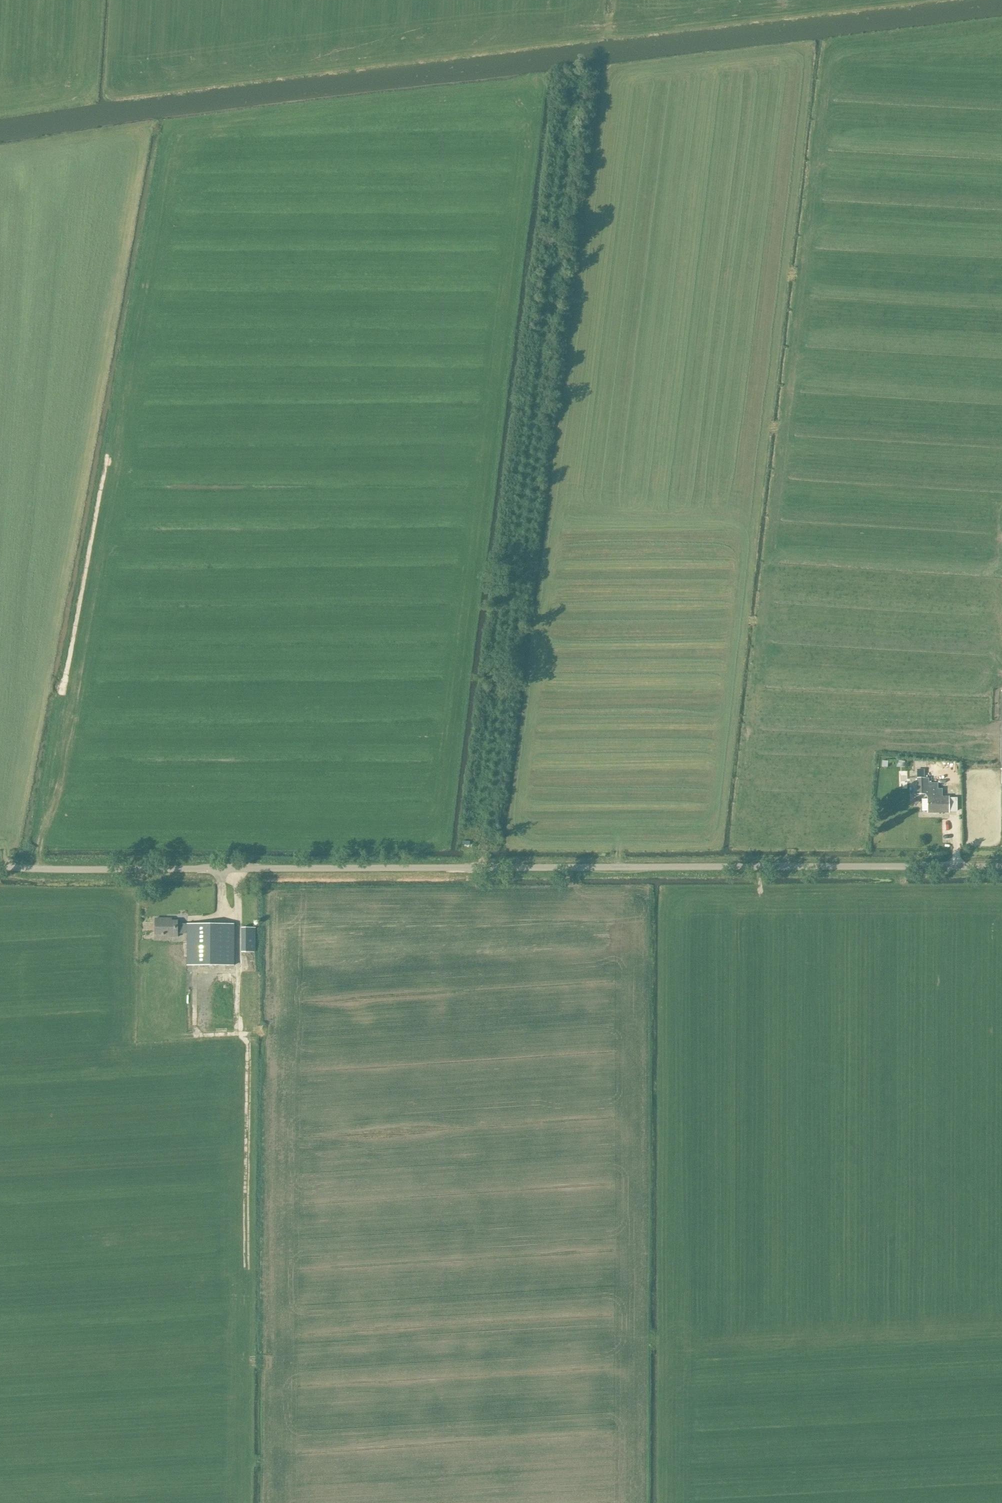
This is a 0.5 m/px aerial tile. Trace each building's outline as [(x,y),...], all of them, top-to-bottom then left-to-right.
[(928,797),(928,812),(949,812),(949,797),(943,797),(942,788),(938,788),(938,783),(929,783),(929,778),(926,778),(925,769),(917,769),(917,778),(915,778),(914,794),(926,794),(928,797)] [(172,921),(172,919),(156,919),(155,935),(170,935),(170,937),(178,937),(178,934),(187,934),(187,966),(235,966),(235,924),(178,923),(178,921),(172,921)] [(242,927),(241,952),(256,952),(256,927),(242,927)]
